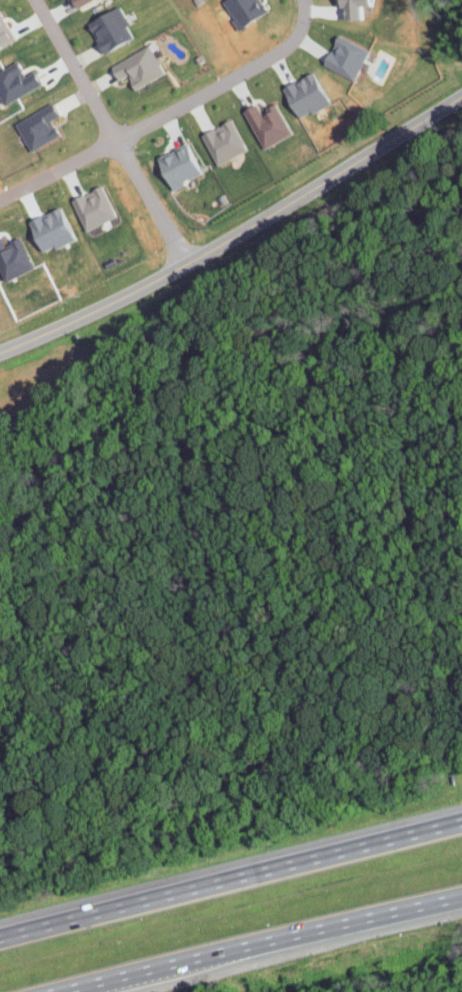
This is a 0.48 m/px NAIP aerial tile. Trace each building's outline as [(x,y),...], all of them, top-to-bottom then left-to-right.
[(72,8),(88,0),(67,0),(72,8)] [(235,28),(264,10),(258,0),(218,0),(235,28)] [(337,20),(363,19),(362,0),(336,0),(337,20)] [(130,39),(118,6),(85,19),(97,52),(130,39)] [(11,40),(0,16),(0,44),(11,40)] [(352,79),(367,50),(336,35),(321,64),(352,79)] [(133,90),(163,72),(146,45),(107,68),(115,81),(124,75),(133,90)] [(39,84),(32,70),(21,76),(13,61),(0,69),(0,103),(1,105),(39,84)] [(297,117),(308,110),(310,114),(331,101),(311,70),(279,91),(297,117)] [(12,123),(28,151),(56,135),(48,120),(57,115),(50,102),(12,123)] [(241,110),(262,148),(289,133),(273,105),(259,113),(254,103),(241,110)] [(244,150),(228,119),(199,134),(215,165),(244,150)] [(165,189),(202,174),(189,142),(152,157),(165,189)] [(70,197),(82,229),(112,219),(101,186),(70,197)] [(31,268),(17,238),(2,244),(0,239),(0,276),(2,281),(31,268)]
